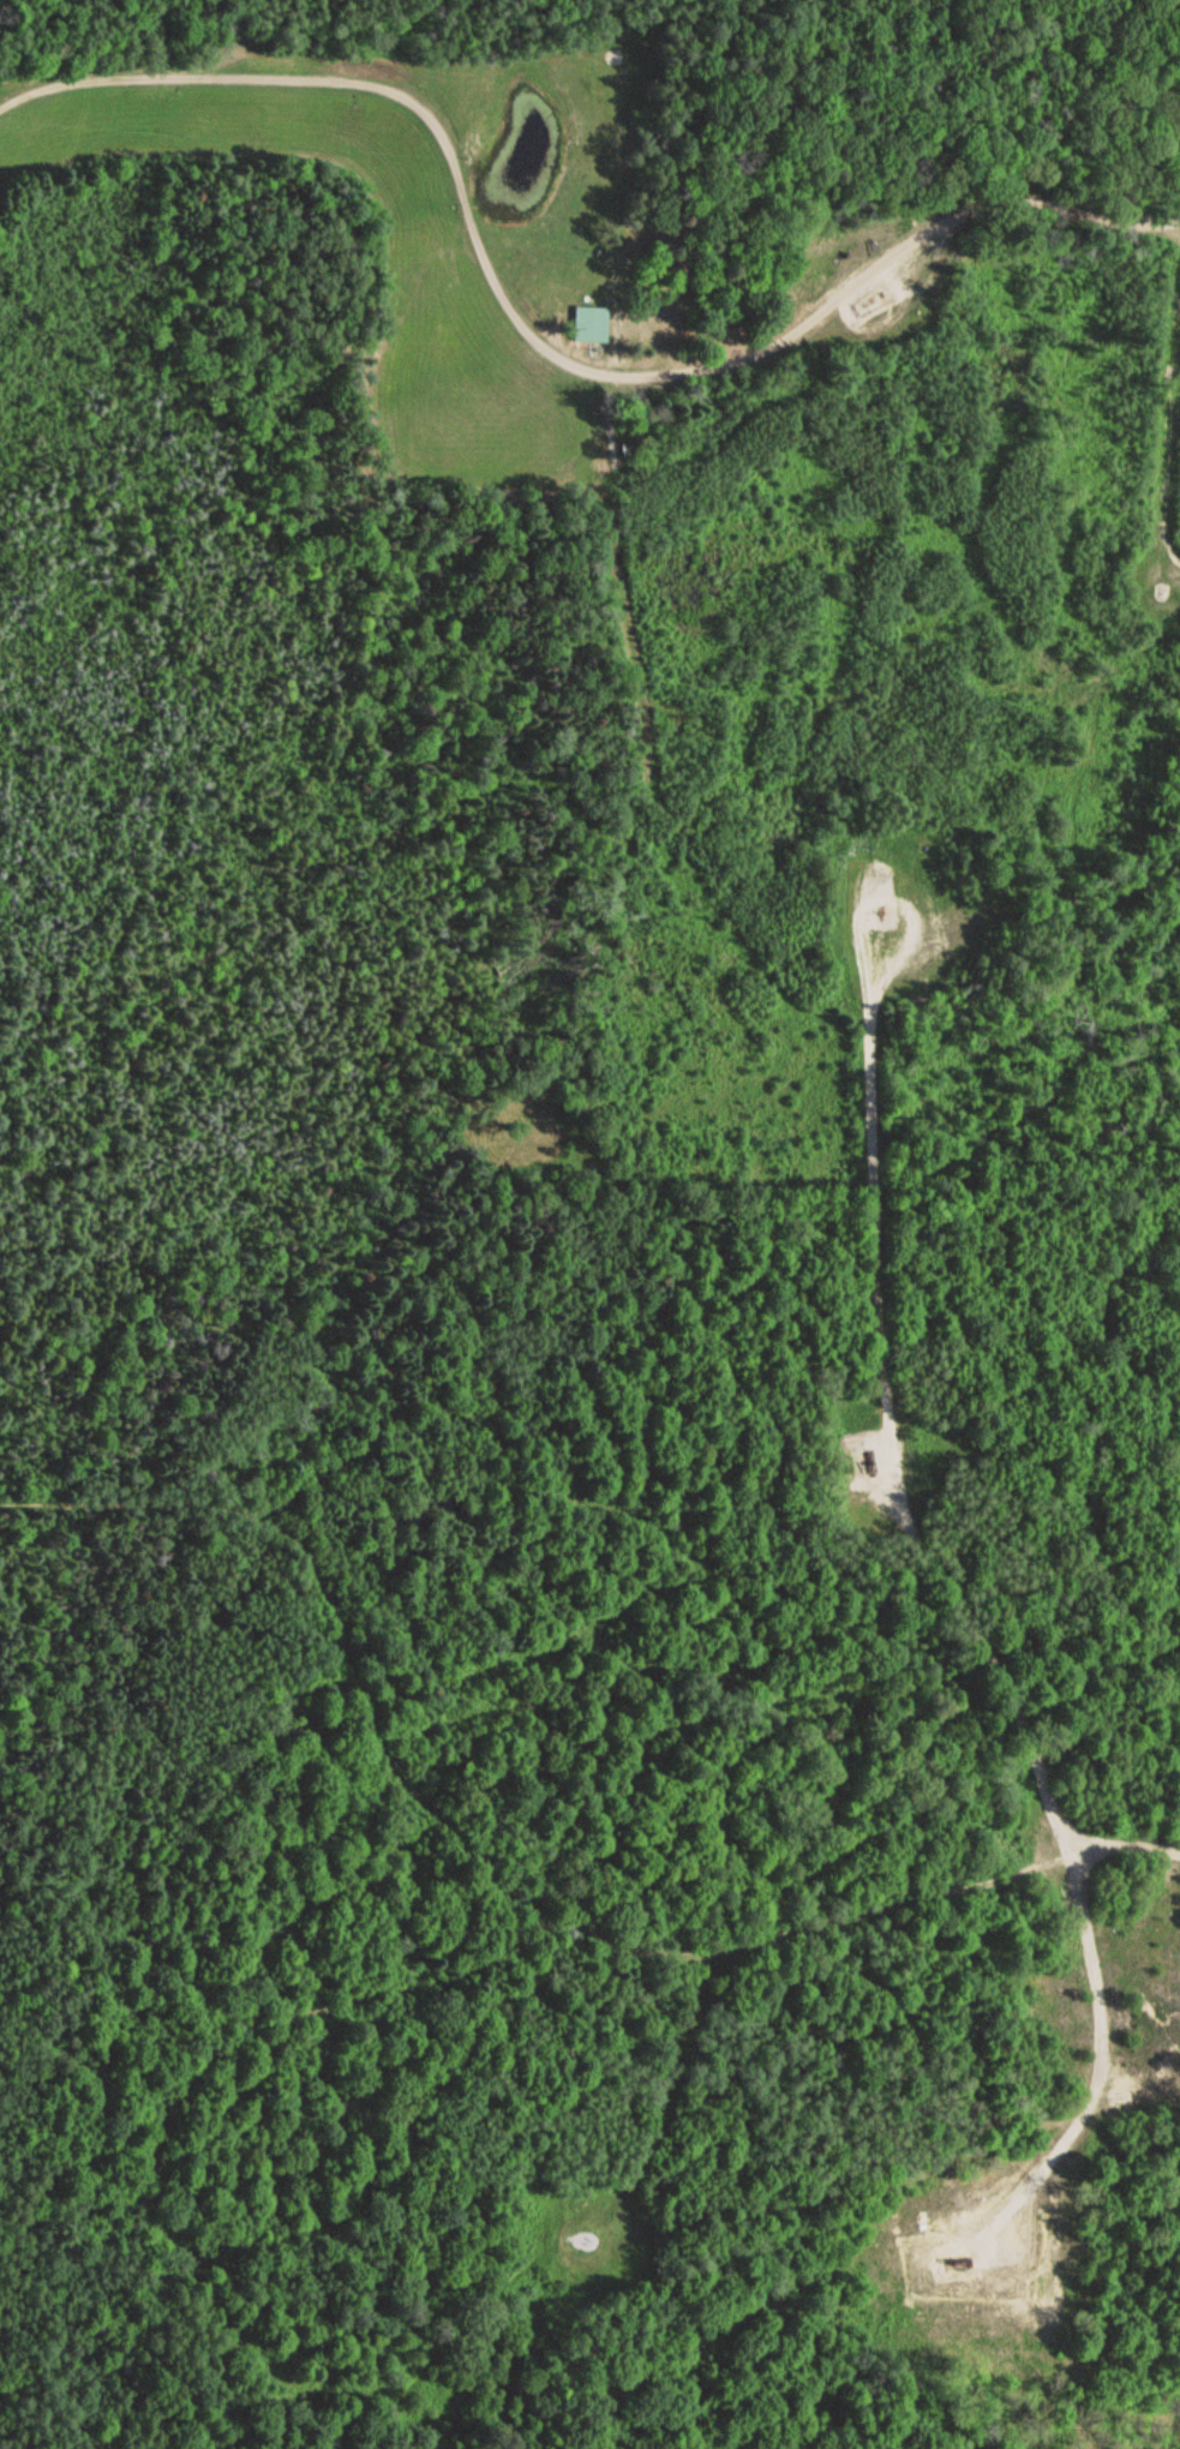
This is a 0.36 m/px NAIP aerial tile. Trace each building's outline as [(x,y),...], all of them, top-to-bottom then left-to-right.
[(603,309),(570,309),(570,344),(603,344),(603,309)]
